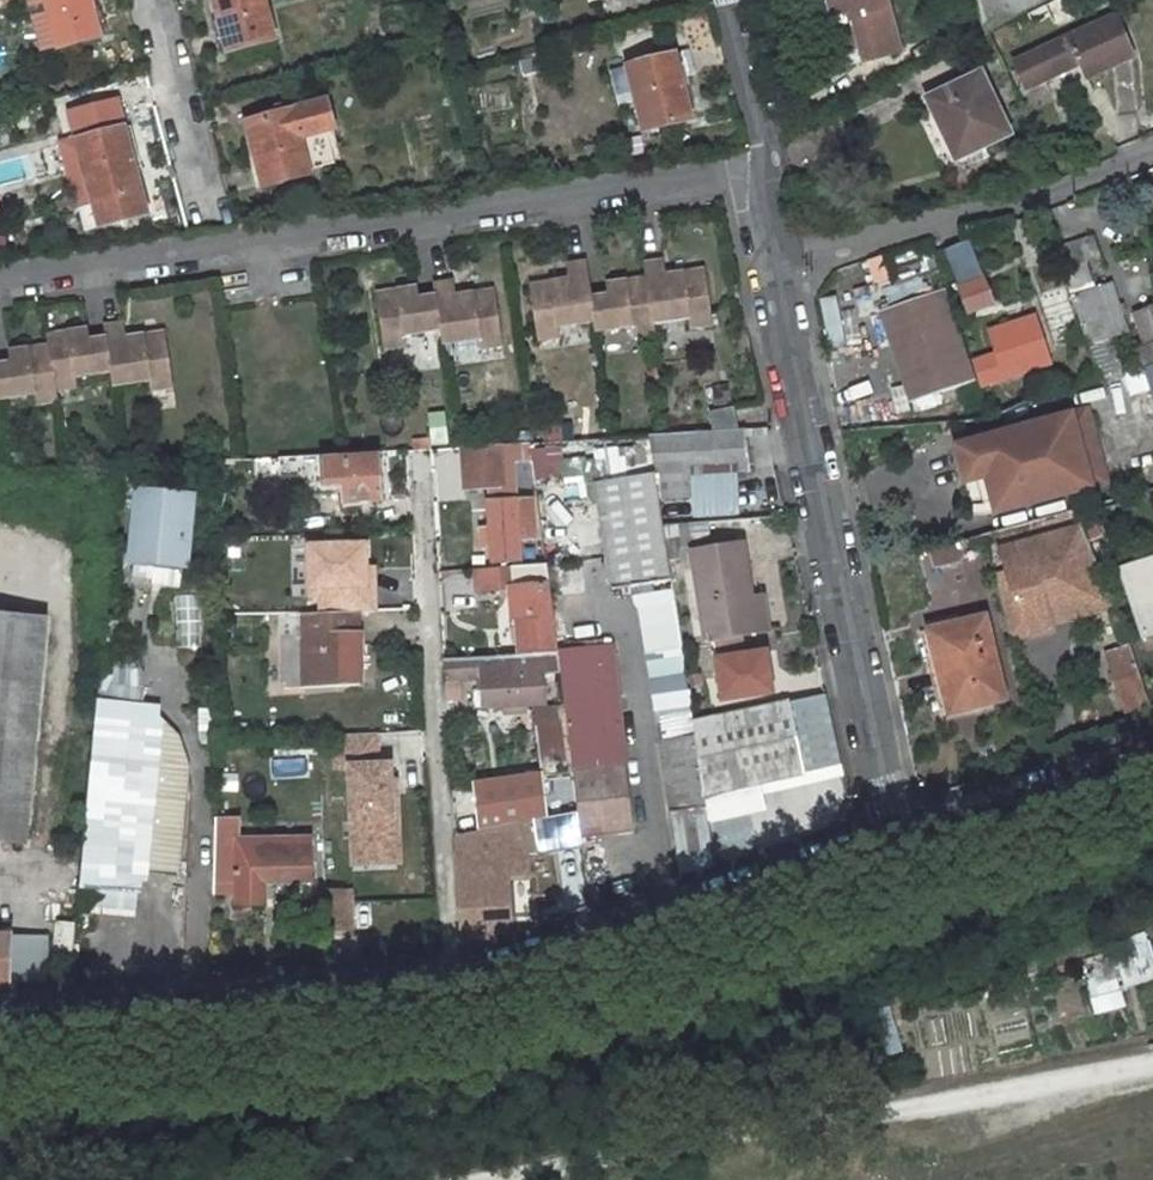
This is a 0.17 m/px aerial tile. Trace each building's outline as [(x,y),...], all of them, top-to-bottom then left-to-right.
[(59,48),(98,38),(88,0),(45,0),(59,48)] [(224,52),(280,40),(271,0),(211,0),(224,52)] [(898,40),(888,0),(826,0),(841,55),(859,50),(862,62),(901,51),(898,40)] [(1045,0),(979,0),(971,4),(979,34),(1045,0)] [(1043,16),(1038,6),(989,32),(994,41),(1043,16)] [(1119,10),(1084,21),(1009,45),(1016,71),(1041,63),(1079,51),(1084,67),(1132,52),(1119,10)] [(859,50),(841,55),(844,66),(862,62),(859,50)] [(1084,67),(1079,51),(1041,63),(1046,78),(1084,67)] [(690,122),(674,56),(626,68),(643,133),(690,122)] [(975,74),(930,95),(962,156),(1006,134),(975,74)] [(962,156),(930,95),(922,99),(953,160),(962,156)] [(332,100),(243,123),(244,127),(253,160),(260,187),(308,175),(298,141),(341,130),(332,100)] [(97,229),(151,216),(130,127),(75,140),(97,229)] [(1076,241),(1083,262),(1097,259),(1090,236),(1076,241)] [(886,301),(945,278),(929,239),(870,262),(886,301)] [(1120,371),(1107,337),(1125,330),(1108,283),(1092,288),(1083,262),(1076,241),(1054,248),(1098,378),(1120,371)] [(963,257),(947,262),(964,314),(991,302),(984,279),(975,256),(964,260),(963,257)] [(556,328),(595,323),(591,298),(587,261),(567,264),(569,279),(532,284),(540,341),(557,339),(556,328)] [(706,274),(667,278),(664,261),(645,262),(648,281),(654,325),(690,321),(692,331),(714,328),(706,274)] [(597,333),(633,329),(635,338),(655,335),(654,325),(648,281),(606,287),(607,296),(591,298),(595,323),(597,333)] [(437,294),(442,331),(444,345),(481,340),(482,351),(503,348),(494,290),(456,295),(454,282),(436,284),(437,294)] [(377,292),(386,348),(406,345),(405,336),(442,331),(437,294),(420,297),(419,286),(377,292)] [(943,288),(893,304),(924,396),(974,379),(943,288)] [(838,295),(820,298),(829,348),(847,345),(838,295)] [(1146,302),(1135,306),(1147,342),(1152,340),(1152,322),(1146,302)] [(975,359),(982,382),(1052,358),(1037,313),(988,329),(996,352),(975,359)] [(165,333),(124,338),(123,325),(103,327),(104,336),(110,374),(111,389),(148,384),(149,395),(172,391),(165,333)] [(74,379),(110,374),(104,336),(87,338),(86,330),(47,335),(47,345),(54,394),(76,390),(74,379)] [(1147,342),(1135,346),(1140,361),(1152,356),(1152,340),(1147,342)] [(47,345),(8,351),(9,363),(0,364),(0,402),(33,397),(34,405),(55,402),(54,394),(47,345)] [(1145,367),(1152,393),(1152,364),(1145,367)] [(427,413),(434,445),(452,442),(445,409),(427,413)] [(1090,486),(1105,481),(1086,409),(1070,414),(1090,486)] [(712,432),(740,431),(735,410),(709,416),(712,432)] [(1090,486),(1070,414),(975,439),(985,475),(1005,470),(1015,506),(1090,486)] [(647,436),(653,474),(657,499),(691,499),(691,473),(751,470),(744,431),(740,431),(712,432),(647,436)] [(985,475),(975,439),(955,444),(965,480),(985,475)] [(529,442),(514,443),(521,489),(535,487),(529,442)] [(499,444),(460,446),(462,487),(502,485),(499,444)] [(358,499),(379,498),(375,457),(321,461),(321,454),(287,455),(288,479),(298,479),(299,493),(357,489),(358,499)] [(1005,470),(985,475),(994,511),(1015,506),(1005,470)] [(653,474),(591,483),(608,591),(669,581),(657,499),(653,474)] [(188,490),(141,486),(139,506),(135,559),(133,575),(135,580),(139,584),(144,584),(150,581),(153,576),(154,565),(182,567),(188,490)] [(518,539),(533,539),(531,498),(488,500),(490,527),(481,528),(482,549),(491,549),(491,563),(518,562),(518,539)] [(139,506),(116,504),(111,557),(135,559),(139,506)] [(1106,584),(1083,526),(1000,548),(1006,571),(994,574),(1010,638),(1029,633),(1029,635),(1054,629),(1045,600),(1106,584)] [(219,617),(298,614),(294,541),(220,545),(219,617)] [(740,546),(691,554),(705,641),(755,634),(749,601),(740,546)] [(954,546),(930,552),(933,567),(957,561),(954,546)] [(1123,570),(1146,640),(1152,638),(1152,561),(1123,570)] [(509,567),(512,611),(519,611),(522,657),(548,656),(539,565),(509,567)] [(1106,584),(1045,600),(1054,629),(1118,612),(1106,584)] [(763,599),(749,601),(755,634),(768,632),(763,599)] [(300,614),(300,634),(303,686),(323,685),(359,683),(358,611),(300,614)] [(1001,677),(985,616),(926,630),(940,691),(1001,677)] [(303,686),(300,634),(282,635),(285,687),(303,686)] [(0,638),(0,860),(9,861),(27,640),(0,638)] [(557,655),(560,679),(566,730),(573,781),(577,811),(580,837),(633,830),(610,638),(598,639),(599,649),(557,653),(557,655)] [(797,656),(794,642),(779,643),(781,658),(797,656)] [(772,645),(716,657),(727,706),(783,694),(772,645)] [(471,650),(470,659),(500,658),(499,649),(471,650)] [(1109,655),(1130,718),(1151,711),(1129,649),(1109,655)] [(548,656),(522,657),(500,658),(470,659),(443,661),(446,703),(460,702),(460,678),(481,676),(483,706),(505,704),(506,712),(524,711),(523,703),(543,703),(542,680),(560,679),(557,655),(548,656)] [(146,671),(102,668),(99,699),(144,703),(146,671)] [(155,710),(156,704),(144,703),(99,699),(99,702),(82,903),(137,907),(139,888),(141,888),(143,869),(178,871),(187,764),(176,729),(155,710)] [(691,723),(693,734),(702,794),(758,783),(804,774),(790,704),(691,723)] [(566,730),(534,734),(539,783),(573,781),(566,730)] [(378,734),(338,736),(339,768),(352,767),(354,853),(398,851),(397,818),(392,818),(391,781),(391,765),(379,765),(378,734)] [(704,807),(702,794),(693,734),(656,741),(667,813),(704,807)] [(573,781),(539,783),(473,789),(476,831),(526,821),(577,811),(573,781)] [(763,811),(758,783),(702,794),(704,807),(706,822),(763,811)] [(312,883),(312,856),(289,856),(288,843),(264,843),(264,857),(240,856),(241,819),(218,819),(218,892),(238,892),(239,904),(267,905),(267,883),(312,883)] [(531,854),(527,854),(526,821),(476,831),(455,835),(462,935),(531,931),(531,854)] [(354,853),(354,865),(398,863),(398,851),(354,853)] [(351,930),(350,890),(328,890),(329,931),(351,930)] [(74,954),(77,920),(58,919),(57,934),(56,952),(74,954)] [(57,934),(9,936),(12,986),(54,984),(56,952),(57,934)] [(12,986),(9,936),(0,937),(0,987),(12,986)] [(1152,981),(1152,937),(1117,943),(1120,959),(1089,964),(1094,998),(1126,993),(1125,985),(1152,981)]
